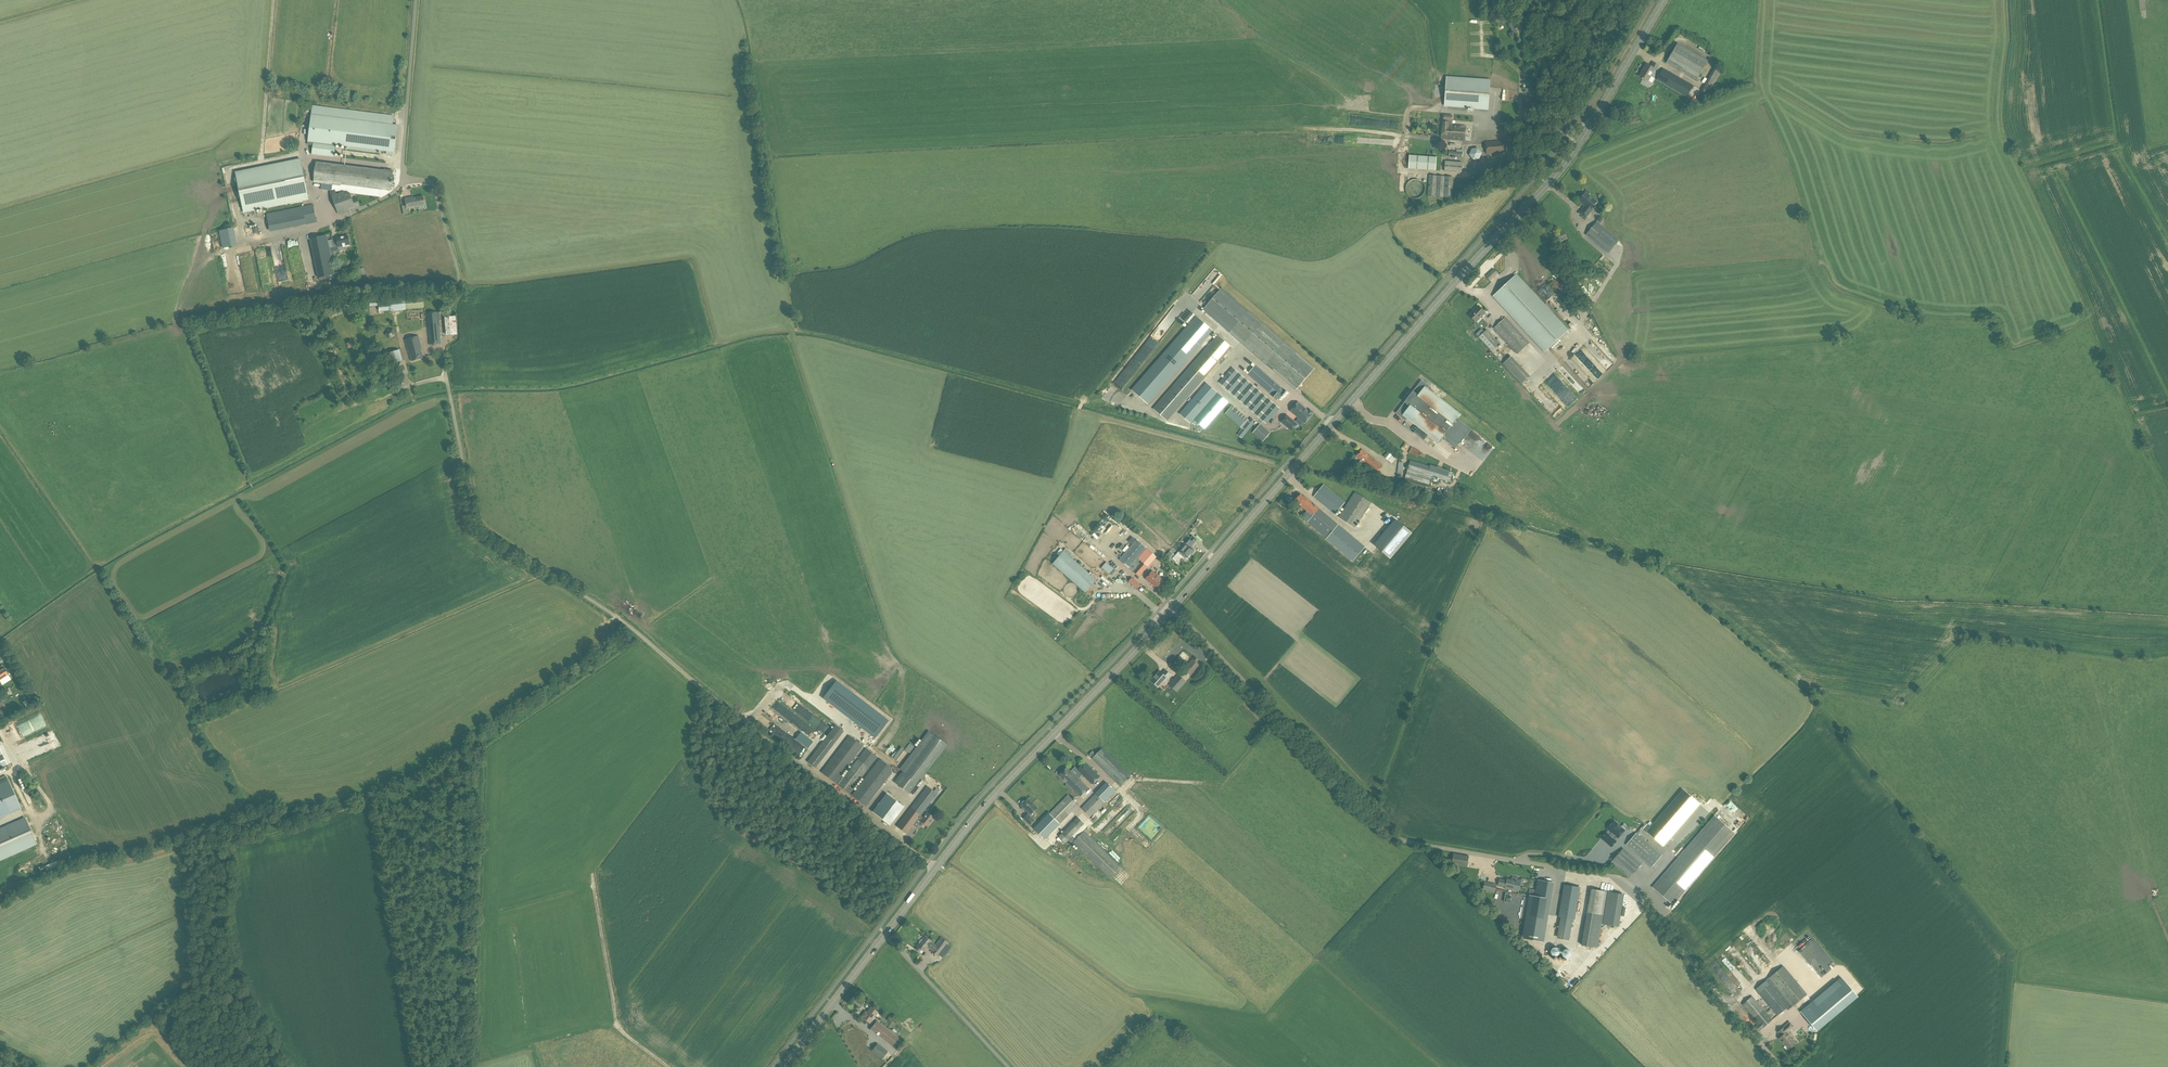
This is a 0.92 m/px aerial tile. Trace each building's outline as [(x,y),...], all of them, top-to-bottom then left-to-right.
[(1510,38),(1518,36),(1515,29),(1516,28),(1515,25),(1514,21),(1508,24),(1509,28),(1510,28),(1512,32),(1508,34),(1510,38)] [(1677,44),(1671,55),(1666,63),(1697,81),(1702,73),(1708,61),(1677,44)] [(1651,67),(1646,64),(1643,69),(1644,70),(1640,76),(1648,81),(1655,70),(1656,70),(1659,66),(1653,63),(1651,67)] [(1708,95),(1723,70),(1716,66),(1701,91),(1708,95)] [(1656,80),(1687,97),(1693,86),(1663,68),(1656,80)] [(1488,110),(1490,81),(1446,78),(1445,105),(1476,108),(1476,109),(1488,110)] [(1529,97),(1529,106),(1534,106),(1534,79),(1529,80),(1529,89),(1525,89),(1525,97),(1529,97)] [(312,107),(311,115),(307,144),(313,145),(312,154),(334,157),(335,144),(345,146),(346,149),(381,153),(381,150),(386,151),(386,154),(393,154),(393,152),(394,152),(398,125),(391,125),(392,116),(312,107)] [(1523,120),(1527,123),(1530,123),(1533,119),(1532,109),(1529,108),(1526,108),(1523,111),(1523,120)] [(1441,138),(1464,140),(1466,126),(1452,124),(1453,115),(1444,115),(1441,138)] [(1486,142),(1486,155),(1505,153),(1504,140),(1486,142)] [(1473,160),(1480,159),(1482,153),(1478,148),(1472,149),(1469,155),(1473,160)] [(379,162),(385,163),(384,170),(384,171),(316,163),(314,182),(341,186),(341,184),(391,190),(393,171),(392,171),(394,157),(380,155),(379,162)] [(1409,169),(1436,171),(1437,157),(1410,155),(1409,169)] [(302,168),(300,159),(235,173),(244,213),(308,199),(304,180),(305,178),(305,177),(305,175),(305,173),(305,172),(304,170),(303,169),(302,168)] [(1444,171),(1462,173),(1462,162),(1445,161),(1444,171)] [(1515,168),(1512,161),(1482,173),(1486,182),(1497,177),(1496,175),(1515,168)] [(1428,196),(1452,198),(1453,177),(1429,176),(1428,196)] [(1406,187),(1405,189),(1406,191),(1406,193),(1408,196),(1410,197),(1413,198),(1415,199),(1418,198),(1420,197),(1422,196),(1423,194),(1424,192),(1425,189),(1424,186),(1423,184),(1422,182),(1420,181),(1418,180),(1415,179),(1413,180),(1410,181),(1408,182),(1407,185),(1406,187)] [(1463,186),(1464,192),(1478,189),(1476,183),(1463,186)] [(347,186),(342,185),(339,187),(339,186),(329,190),(338,214),(360,207),(357,197),(351,199),(347,186)] [(1579,213),(1586,218),(1592,211),(1591,210),(1597,202),(1586,193),(1579,201),(1586,206),(1583,209),(1579,213)] [(410,198),(406,199),(408,209),(426,205),(424,196),(411,199),(410,198)] [(313,204),(303,207),(298,207),(266,214),(270,232),(317,223),(313,204)] [(1586,235),(1608,253),(1619,240),(1597,222),(1586,235)] [(219,231),(223,248),(237,245),(233,228),(219,231)] [(1567,240),(1565,234),(1558,237),(1560,243),(1567,240)] [(343,249),(343,247),(350,246),(349,244),(350,244),(348,236),(336,238),(337,240),(328,241),(327,236),(311,239),(319,278),(336,275),(330,248),(338,246),(339,250),(340,250),(342,250),(343,249)] [(349,271),(350,277),(364,274),(363,268),(349,271)] [(1492,271),(1486,277),(1489,280),(1495,274),(1492,271)] [(1568,331),(1516,275),(1493,296),(1545,352),(1568,331)] [(1296,390),(1315,368),(1222,287),(1203,309),(1296,390)] [(424,308),(423,297),(405,298),(405,300),(406,310),(424,308)] [(391,301),(392,312),(406,311),(405,300),(391,301)] [(1476,322),(1485,313),(1478,306),(1469,315),(1476,322)] [(428,328),(430,345),(441,344),(439,313),(426,314),(428,328)] [(445,318),(447,336),(458,334),(455,316),(445,318)] [(1213,331),(1196,316),(1132,391),(1149,405),(1213,331)] [(1493,329),(1518,355),(1530,343),(1506,317),(1493,329)] [(1492,352),(1500,344),(1487,330),(1479,337),(1492,352)] [(1154,410),(1168,422),(1232,347),(1218,335),(1154,410)] [(405,340),(411,362),(424,358),(421,348),(422,348),(419,337),(405,340)] [(1595,377),(1601,372),(1578,347),(1573,352),(1595,377)] [(397,351),(391,352),(395,373),(402,371),(397,351)] [(1522,384),(1530,376),(1511,357),(1503,364),(1522,384)] [(1247,375),(1277,401),(1286,391),(1256,365),(1247,375)] [(1580,368),(1575,373),(1588,387),(1593,382),(1580,368)] [(1232,369),(1219,384),(1267,424),(1280,409),(1232,369)] [(1553,390),(1560,384),(1551,373),(1544,379),(1553,390)] [(1429,390),(1430,388),(1421,381),(1396,413),(1405,420),(1406,419),(1418,427),(1413,433),(1423,440),(1427,435),(1437,443),(1441,438),(1455,449),(1470,429),(1456,418),(1460,414),(1429,390)] [(1194,420),(1217,393),(1207,384),(1180,414),(1191,424),(1194,420)] [(1539,395),(1534,395),(1548,410),(1551,408),(1550,407),(1554,407),(1556,405),(1556,412),(1559,409),(1559,407),(1551,398),(1550,399),(1542,399),(1545,397),(1550,397),(1541,387),(1541,393),(1539,395)] [(1563,404),(1565,402),(1562,399),(1567,394),(1562,388),(1555,395),(1563,404)] [(1205,429),(1228,403),(1217,393),(1194,420),(1205,429)] [(1312,415),(1313,413),(1310,409),(1308,411),(1298,402),(1291,411),(1299,418),(1305,423),(1312,415)] [(1225,414),(1241,427),(1248,419),(1232,406),(1225,414)] [(1548,413),(1553,417),(1557,413),(1552,408),(1548,413)] [(1280,422),(1291,431),(1298,424),(1287,415),(1280,422)] [(1237,435),(1242,438),(1256,421),(1251,417),(1237,435)] [(1253,433),(1263,442),(1270,433),(1261,424),(1253,433)] [(1407,424),(1403,429),(1409,433),(1412,428),(1407,424)] [(1363,463),(1376,474),(1383,466),(1370,455),(1370,456),(1362,449),(1356,456),(1364,462),(1363,463)] [(1384,456),(1392,464),(1397,457),(1389,450),(1384,456)] [(1432,476),(1450,482),(1453,473),(1410,460),(1403,483),(1427,490),(1432,476)] [(1394,482),(1395,481),(1385,476),(1382,481),(1392,486),(1394,482)] [(1345,502),(1324,485),(1314,497),(1335,515),(1345,502)] [(1355,492),(1339,517),(1355,528),(1371,503),(1355,492)] [(1301,494),(1295,501),(1307,511),(1302,518),(1327,538),(1326,539),(1353,561),(1365,547),(1301,494)] [(1414,506),(1400,523),(1412,533),(1427,516),(1414,506)] [(1400,523),(1395,519),(1374,545),(1391,559),(1412,533),(1400,523)] [(1191,547),(1198,540),(1193,536),(1185,545),(1186,546),(1181,552),(1188,558),(1195,550),(1191,547)] [(1134,563),(1138,558),(1147,548),(1137,539),(1128,549),(1127,548),(1121,556),(1121,557),(1119,559),(1133,571),(1138,566),(1134,563)] [(1086,592),(1097,580),(1062,549),(1057,554),(1060,556),(1053,563),(1086,592)] [(1139,577),(1148,567),(1142,561),(1138,566),(1133,571),(1139,577)] [(1145,579),(1159,591),(1166,582),(1152,571),(1145,579)] [(1129,581),(1137,589),(1141,585),(1132,577),(1129,581)] [(1118,594),(1127,599),(1129,595),(1119,590),(1117,595),(1113,593),(1111,598),(1115,600),(1118,594)] [(1200,666),(1196,662),(1198,659),(1195,656),(1193,659),(1184,669),(1191,676),(1200,666)] [(8,675),(4,668),(0,671),(0,680),(8,675)] [(1151,681),(1158,687),(1164,680),(1165,681),(1171,675),(1166,670),(1163,673),(1160,671),(1151,681)] [(1179,674),(1169,685),(1177,692),(1186,681),(1179,674)] [(828,704),(875,737),(886,721),(840,687),(828,704)] [(796,713),(824,732),(828,726),(800,707),(796,713)] [(827,735),(807,761),(816,768),(836,742),(835,741),(843,731),(835,725),(827,736),(827,735)] [(887,748),(901,736),(898,733),(900,731),(898,729),(892,734),(894,736),(891,739),(889,738),(883,744),(887,748)] [(929,731),(899,769),(903,772),(901,774),(899,773),(894,781),(909,793),(947,745),(929,731)] [(808,748),(813,742),(800,732),(796,739),(808,748)] [(57,746),(53,735),(39,740),(43,751),(57,746)] [(840,775),(863,746),(849,736),(821,772),(849,793),(877,757),(866,749),(844,778),(840,775)] [(893,750),(890,755),(901,762),(910,747),(913,749),(914,747),(906,742),(902,749),(899,747),(896,752),(893,750)] [(1121,787),(1131,776),(1103,748),(1092,758),(1121,787)] [(892,773),(891,768),(880,759),(852,796),(866,806),(892,773)] [(1087,764),(1076,776),(1067,768),(1060,775),(1068,783),(1068,784),(1081,796),(1089,788),(1079,778),(1083,775),(1093,784),(1100,777),(1087,764)] [(21,809),(8,780),(0,784),(0,818),(21,809)] [(1081,808),(1091,817),(1116,792),(1106,782),(1081,808)] [(15,787),(18,793),(24,790),(21,784),(15,787)] [(934,817),(928,813),(924,818),(921,815),(937,793),(934,791),(927,786),(915,803),(909,810),(897,826),(907,834),(918,819),(921,821),(928,826),(934,817)] [(1653,823),(1671,838),(1700,804),(1692,797),(1683,789),(1654,822),(1653,823)] [(873,812),(890,825),(904,807),(887,793),(873,812)] [(1079,805),(1068,795),(1034,829),(1046,840),(1079,805)] [(19,800),(25,815),(32,812),(26,797),(19,800)] [(1024,818),(1030,824),(1034,820),(1030,816),(1037,808),(1028,799),(1023,804),(1025,807),(1024,808),(1029,813),(1028,814),(1024,818)] [(1104,825),(1125,803),(1121,800),(1100,821),(1104,825)] [(1129,807),(1108,826),(1111,830),(1133,810),(1129,807)] [(1070,843),(1085,826),(1074,815),(1059,832),(1060,833),(1056,837),(1063,844),(1067,840),(1070,843)] [(1714,815),(1652,887),(1673,905),(1735,833),(1714,815)] [(0,828),(0,861),(37,845),(25,817),(0,828)] [(1616,841),(1614,839),(1616,836),(1618,838),(1625,830),(1621,827),(1614,821),(1611,824),(1610,824),(1607,827),(1608,828),(1608,829),(1611,832),(1609,835),(1606,833),(1602,838),(1611,847),(1616,842),(1616,841)] [(1085,831),(1073,843),(1110,878),(1121,867),(1085,831)] [(1637,833),(1626,845),(1649,865),(1659,852),(1637,833)] [(1031,851),(1035,847),(1029,840),(1025,844),(1031,851)] [(1630,878),(1642,864),(1623,848),(1611,862),(1630,878)] [(1464,865),(1465,855),(1451,852),(1449,862),(1464,865)] [(1505,889),(1519,892),(1522,881),(1517,880),(1518,878),(1513,877),(1512,880),(1508,879),(1507,881),(1500,879),(1498,886),(1505,887),(1505,889)] [(1551,882),(1534,880),(1531,903),(1528,903),(1522,942),(1527,943),(1536,944),(1539,922),(1544,923),(1551,882)] [(1496,885),(1485,883),(1483,889),(1495,892),(1496,885)] [(1580,888),(1565,885),(1559,917),(1563,918),(1560,939),(1567,940),(1571,919),(1575,920),(1580,888)] [(1582,945),(1598,948),(1607,892),(1591,890),(1582,945)] [(1608,893),(1603,925),(1619,927),(1624,895),(1608,893)] [(1737,943),(1740,941),(1739,940),(1742,938),(1738,933),(1732,937),(1737,943)] [(919,952),(921,949),(924,951),(927,947),(932,950),(931,952),(938,957),(949,943),(941,937),(936,945),(931,941),(925,937),(923,940),(922,939),(919,943),(920,943),(918,946),(918,947),(916,949),(919,952)] [(1548,956),(1555,958),(1556,951),(1550,949),(1548,956)] [(1756,975),(1734,949),(1730,953),(1752,979),(1756,975)] [(1569,957),(1563,950),(1558,955),(1565,962),(1569,957)] [(1759,969),(1765,964),(1759,957),(1754,963),(1759,969)] [(1713,970),(1716,976),(1723,973),(1720,966),(1713,970)] [(1783,966),(1756,989),(1778,1015),(1786,1008),(1788,1010),(1807,994),(1783,966)] [(1801,1012),(1815,1029),(1856,995),(1841,978),(1801,1012)] [(1757,1033),(1772,1020),(1752,996),(1742,1005),(1759,1025),(1754,1029),(1757,1033)] [(872,1021),(878,1012),(871,1007),(863,1018),(873,1025),(870,1029),(892,1046),(898,1038),(877,1021),(875,1023),(872,1021)] [(889,1025),(896,1031),(900,1027),(893,1021),(889,1025)] [(1793,1027),(1790,1023),(1778,1032),(1781,1036),(1779,1038),(1783,1044),(1784,1043),(1789,1049),(1796,1043),(1787,1033),(1793,1027)] [(871,1051),(882,1059),(888,1051),(877,1043),(871,1051)]
